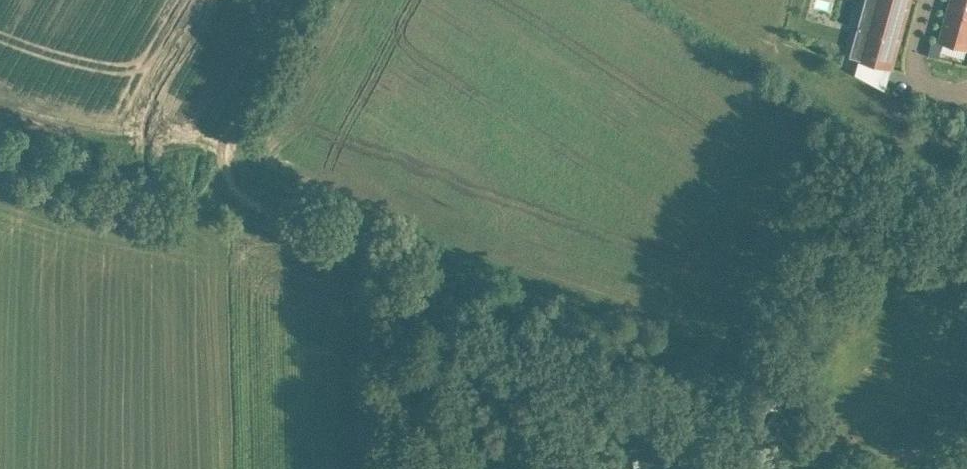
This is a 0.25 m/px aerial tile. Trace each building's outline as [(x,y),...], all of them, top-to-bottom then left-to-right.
[(891,66),(909,0),(875,0),(874,3),(882,6),(875,31),(867,29),(859,57),(891,66)] [(940,39),(966,47),(966,0),(951,0),(940,39)]
